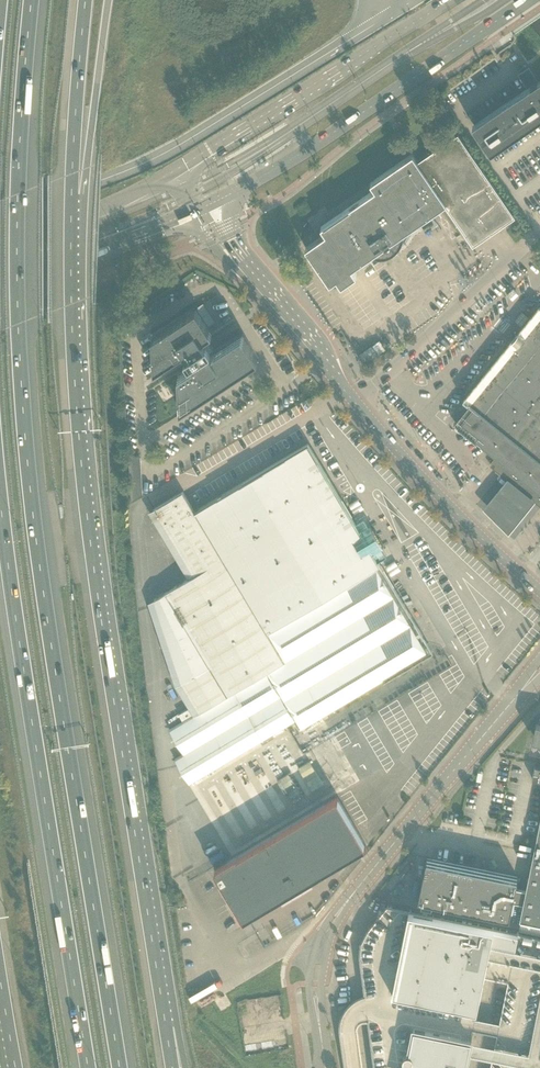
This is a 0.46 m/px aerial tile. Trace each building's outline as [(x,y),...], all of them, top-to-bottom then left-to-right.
[(474,125),(491,149),(539,116),(539,80),(474,125)] [(313,243),(306,248),(330,283),(337,279),(341,284),(353,277),(356,275),(351,268),(358,263),(375,251),(377,250),(380,251),(381,251),(382,252),(383,252),(385,252),(386,252),(388,252),(389,252),(391,251),(392,250),(393,250),(394,249),(395,248),(396,247),(401,241),(398,235),(405,231),(405,230),(418,222),(419,221),(432,212),(433,212),(438,208),(445,203),(486,174),(458,133),(417,161),(412,154),(371,183),(376,189),(335,217),(321,227),(326,234),(313,243)] [(486,174),(445,203),(473,244),(493,230),(502,223),(514,215),(486,174)] [(507,295),(512,300),(518,294),(513,289),(507,295)] [(242,333),(212,353),(212,352),(213,352),(213,349),(213,346),(211,343),(209,340),(206,339),(204,338),(203,339),(202,338),(212,331),(196,307),(152,336),(154,368),(153,368),(154,370),(185,349),(188,354),(185,355),(186,356),(183,358),(186,363),(189,361),(190,362),(192,360),(195,365),(178,375),(180,409),(258,358),(243,335),(243,334),(242,333)] [(539,505),(539,318),(525,337),(519,333),(516,336),(512,341),(518,346),(469,405),(455,422),(464,430),(466,429),(499,455),(491,465),(539,505)] [(380,340),(359,354),(365,363),(386,349),(380,340)] [(189,783),(296,720),(301,729),(428,653),(377,567),(380,565),(373,553),(383,547),(370,524),(360,530),(308,443),(194,511),(182,491),(154,508),(194,575),(154,599),(182,682),(199,712),(170,730),(184,754),(175,759),(189,783)] [(533,500),(505,477),(477,509),(505,534),(533,500)] [(255,771),(259,778),(277,781),(269,785),(280,786),(282,772),(290,773),(285,776),(285,778),(293,779),(293,780),(299,777),(299,774),(295,766),(295,765),(287,747),(272,754),(270,762),(260,761),(256,763),(255,771)] [(357,767),(338,775),(345,792),(364,784),(357,767)] [(249,915),(255,911),(366,845),(337,797),(215,870),(241,913),(240,914),(238,918),(240,920),(241,922),(245,923),(249,921),(250,916),(249,915)] [(520,919),(539,923),(539,820),(526,890),(523,903),(520,919)] [(523,903),(526,890),(515,888),(518,878),(427,859),(418,898),(509,917),(513,901),(523,903)] [(489,953),(513,958),(518,932),(409,909),(403,940),(380,935),(371,947),(386,1067),(465,1067),(489,953)] [(539,1064),(539,1042),(520,1037),(516,1060),(539,1064)]
